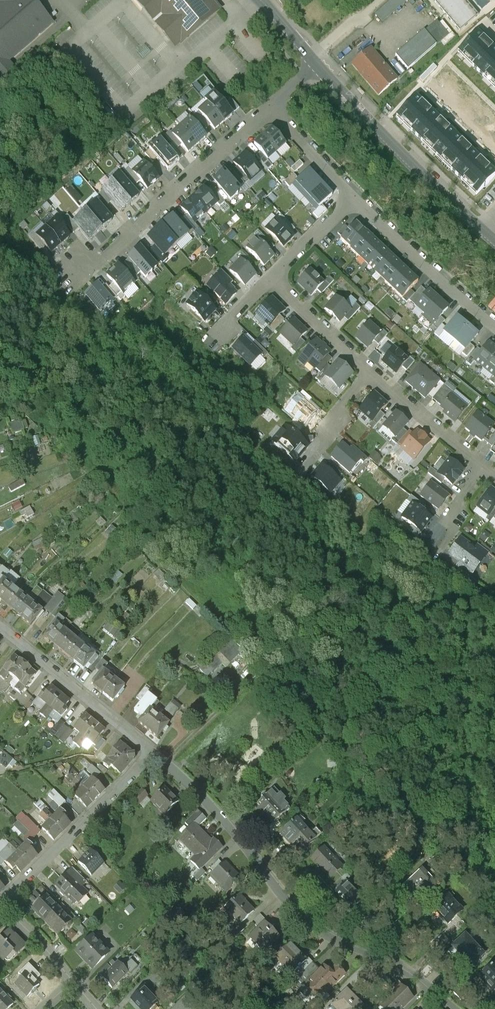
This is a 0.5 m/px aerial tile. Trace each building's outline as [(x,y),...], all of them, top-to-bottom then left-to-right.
[(53,21),(35,0),(0,0),(0,66),(53,21)] [(170,39),(176,33),(182,40),(220,8),(213,0),(137,0),(170,39)] [(409,1),(409,0),(394,0),(375,16),(383,24),(409,1)] [(459,31),(478,15),(465,0),(433,0),(459,31)] [(424,30),(395,55),(408,69),(436,45),(424,30)] [(494,49),(477,32),(457,52),(494,88),(494,49)] [(383,64),(375,55),(376,54),(371,47),(352,63),(358,70),(359,70),(367,79),(366,80),(378,94),(397,78),(384,63),(383,64)] [(204,100),(223,122),(232,114),(209,88),(200,95),(204,100)] [(436,154),(456,134),(440,118),(443,115),(436,109),(434,112),(416,95),(396,115),(436,154)] [(239,108),(231,99),(227,102),(234,111),(239,108)] [(223,122),(204,100),(191,111),(195,115),(199,112),(211,125),(215,130),(223,122)] [(211,125),(199,112),(195,115),(207,129),(211,125)] [(207,129),(195,115),(189,120),(187,117),(188,116),(185,113),(176,121),(181,126),(197,145),(206,138),(202,133),(207,129)] [(197,145),(181,126),(172,134),(170,132),(165,136),(172,143),(177,149),(181,145),(188,153),(197,145)] [(272,129),(263,137),(276,153),(286,145),(272,129)] [(436,154),(477,193),(494,174),(494,172),(480,157),(483,154),(476,148),(474,151),(456,134),(436,154)] [(276,153),(263,137),(254,145),(260,152),(267,160),(276,153)] [(167,147),(161,140),(153,146),(151,144),(147,147),(150,149),(145,153),(153,162),(157,158),(168,170),(184,157),(177,149),(172,143),(167,147)] [(267,160),(260,152),(256,156),(268,170),(272,166),(267,160)] [(310,160),(302,152),(298,156),(306,164),(310,160)] [(124,161),(117,153),(113,156),(120,164),(124,161)] [(261,171),(245,153),(234,162),(237,167),(249,180),(250,181),(261,171)] [(133,171),(133,172),(141,181),(148,188),(159,179),(144,162),(143,162),(138,157),(128,166),(133,171)] [(133,172),(133,171),(128,166),(126,163),(121,167),(130,177),(136,185),(141,181),(133,172)] [(249,180),(237,167),(233,171),(244,183),(245,184),(249,180)] [(228,174),(224,170),(220,175),(221,176),(214,182),(231,200),(238,194),(237,193),(241,189),(239,187),(228,174)] [(233,171),(232,170),(228,174),(239,187),(244,183),(233,171)] [(293,185),(305,197),(320,183),(309,170),(298,180),(293,185)] [(293,185),(298,180),(294,174),(284,182),(290,188),(293,185)] [(125,181),(120,175),(111,183),(130,204),(138,196),(137,194),(141,190),(136,185),(130,177),(125,181)] [(130,204),(111,183),(97,194),(101,198),(107,205),(112,201),(121,211),(130,204)] [(332,195),(320,183),(305,197),(316,210),(332,195)] [(208,193),(204,188),(193,198),(206,213),(217,204),(217,203),(208,193)] [(225,203),(213,189),(208,193),(217,203),(217,204),(220,207),(225,203)] [(261,191),(255,196),(261,202),(267,197),(261,191)] [(108,216),(97,202),(101,198),(97,194),(95,192),(80,206),(85,212),(100,229),(112,220),(108,216)] [(272,193),(268,197),(273,202),(277,198),(272,193)] [(107,205),(101,198),(97,202),(108,216),(113,212),(107,205)] [(195,223),(206,213),(193,198),(182,208),(187,214),(195,223)] [(271,205),(265,200),(261,205),(266,210),(271,205)] [(55,219),(46,226),(61,243),(70,235),(64,227),(68,224),(62,218),(56,210),(51,214),(55,219)] [(100,229),(85,212),(74,221),(74,222),(79,227),(89,239),(100,229)] [(74,221),(67,214),(62,218),(68,224),(74,231),(79,227),(74,222),(74,221)] [(204,234),(195,223),(187,214),(183,218),(194,231),(200,238),(204,234)] [(188,234),(178,222),(172,215),(160,226),(176,244),(188,234)] [(295,229),(282,216),(278,220),(291,233),(295,229)] [(188,234),(189,236),(194,231),(183,218),(178,222),(188,234)] [(278,220),(276,218),(266,228),(283,245),(293,235),(291,233),(278,220)] [(366,231),(356,222),(350,229),(342,237),(340,239),(350,248),(366,231)] [(220,228),(224,233),(228,229),(224,225),(220,228)] [(338,233),(342,237),(350,229),(345,225),(338,233)] [(51,251),(61,243),(46,226),(37,234),(45,243),(51,251)] [(164,255),(165,254),(176,244),(160,226),(148,237),(155,244),(164,255)] [(37,234),(33,229),(28,234),(40,247),(45,243),(37,234)] [(366,231),(350,248),(358,255),(373,240),(373,239),(366,233),(367,232),(366,231)] [(274,246),(262,233),(257,238),(270,250),(274,246)] [(257,238),(257,237),(246,247),(264,265),(274,254),(270,250),(257,238)] [(373,240),(358,255),(367,264),(369,262),(381,249),(382,248),(373,240)] [(164,255),(155,244),(150,248),(162,262),(167,257),(165,254),(164,255)] [(135,251),(125,260),(132,268),(136,273),(141,270),(146,276),(152,270),(151,269),(157,264),(140,245),(134,250),(135,251)] [(217,252),(211,247),(206,253),(211,258),(217,252)] [(381,249),(369,262),(377,270),(390,257),(381,249)] [(252,262),(243,252),(238,257),(240,259),(248,266),(252,262)] [(390,257),(377,270),(376,272),(385,280),(400,265),(390,256),(390,257)] [(240,259),(230,269),(245,284),(255,273),(248,266),(240,259)] [(345,264),(340,260),(336,265),(340,269),(345,264)] [(113,280),(123,291),(139,277),(136,273),(132,268),(127,272),(118,262),(107,273),(113,280)] [(400,265),(385,280),(385,281),(392,288),(408,271),(407,271),(400,265)] [(233,281),(221,269),(217,273),(218,275),(229,285),(233,281)] [(310,269),(298,282),(312,295),(317,289),(324,282),(310,269)] [(408,271),(392,288),(402,297),(411,288),(418,280),(408,271)] [(229,285),(218,275),(208,285),(226,303),(236,293),(229,285)] [(330,276),(324,282),(317,289),(322,294),(334,281),(330,276)] [(361,280),(356,276),(352,280),(356,284),(361,280)] [(123,291),(113,280),(109,284),(118,295),(121,298),(125,294),(123,291)] [(112,298),(101,285),(97,281),(86,291),(100,307),(112,298)] [(106,281),(101,285),(112,298),(113,299),(118,295),(109,284),(106,281)] [(364,285),(361,288),(367,294),(370,290),(364,285)] [(415,293),(411,288),(402,297),(407,301),(415,293)] [(216,301),(203,289),(199,293),(211,306),(216,301)] [(438,298),(429,289),(415,304),(424,312),(438,298)] [(199,293),(198,292),(187,302),(205,320),(209,315),(215,310),(211,306),(199,293)] [(335,295),(324,308),(339,321),(344,317),(350,310),(356,304),(357,302),(351,296),(344,303),(335,295)] [(272,297),(263,306),(260,305),(257,308),(258,312),(257,312),(269,324),(279,314),(284,309),(272,297)] [(448,307),(438,298),(424,312),(423,313),(433,323),(448,307)] [(365,305),(371,311),(375,307),(369,301),(365,305)] [(350,310),(344,317),(348,321),(360,308),(356,304),(350,310)] [(388,308),(384,312),(390,318),(394,313),(388,308)] [(279,314),(269,324),(267,326),(272,331),(284,319),(279,314)] [(401,318),(397,314),(393,319),(397,323),(401,318)] [(457,315),(443,331),(454,340),(468,324),(457,315)] [(294,319),(281,332),(294,344),(294,345),(301,337),(307,331),(294,319)] [(394,325),(390,321),(386,325),(391,329),(394,325)] [(369,322),(356,337),(368,347),(374,340),(381,333),(381,332),(369,322)] [(468,324),(454,340),(464,349),(470,342),(478,332),(468,324)] [(381,333),(374,340),(378,344),(387,334),(383,330),(381,332),(381,333)] [(251,344),(243,336),(233,346),(250,364),(260,354),(261,353),(251,344)] [(301,337),(294,345),(294,344),(291,347),(295,352),(305,342),(301,337)] [(268,352),(255,339),(251,344),(261,353),(260,354),(263,357),(268,352)] [(316,339),(302,354),(302,355),(299,358),(305,364),(308,361),(316,367),(319,364),(328,354),(330,352),(316,339)] [(464,349),(462,351),(467,355),(474,346),(470,342),(464,349)] [(489,342),(475,359),(484,367),(494,353),(494,346),(489,342)] [(386,355),(382,360),(396,372),(402,366),(408,359),(394,347),(393,348),(387,343),(380,350),(386,355)] [(484,367),(493,374),(494,372),(494,353),(484,367)] [(328,354),(319,364),(324,368),(328,364),(332,358),(328,354)] [(408,359),(402,366),(406,370),(415,360),(410,356),(408,359)] [(332,368),(325,375),(339,387),(352,372),(338,360),(332,368)] [(440,380),(420,363),(405,380),(425,397),(428,394),(439,380),(440,380)] [(320,372),(316,377),(320,381),(325,375),(332,368),(328,364),(324,368),(320,372)] [(439,380),(428,394),(433,398),(444,384),(439,380)] [(444,384),(433,398),(442,405),(451,394),(453,392),(444,384)] [(374,392),(360,409),(372,420),(380,410),(387,403),(374,392)] [(467,407),(451,394),(442,405),(441,407),(445,410),(443,412),(455,421),(467,407)] [(380,410),(372,420),(368,424),(373,428),(385,414),(380,410)] [(396,411),(383,426),(395,436),(403,427),(408,421),(396,411)] [(494,424),(478,412),(466,427),(482,439),(482,438),(491,427),(494,424)] [(11,432),(28,426),(24,417),(8,422),(11,432)] [(294,433),(285,425),(272,440),(285,452),(292,458),(293,457),(305,444),(305,443),(294,433)] [(403,427),(395,436),(392,439),(397,443),(407,431),(403,427)] [(482,438),(492,446),(494,442),(494,430),(491,427),(482,438)] [(306,436),(298,429),(294,433),(305,443),(305,444),(307,446),(313,439),(313,435),(306,436)] [(407,431),(397,443),(391,449),(396,454),(414,433),(409,429),(407,431)] [(414,433),(396,454),(409,465),(429,440),(417,429),(414,433)] [(349,450),(342,444),(331,456),(350,472),(360,460),(349,450)] [(360,460),(362,463),(367,458),(353,446),(349,450),(360,460)] [(374,449),(369,455),(377,463),(383,457),(374,449)] [(292,458),(285,452),(281,456),(291,465),(295,459),(293,457),(292,458)] [(463,468),(449,457),(438,472),(445,477),(452,483),(463,468)] [(325,465),(322,463),(312,475),(330,491),(341,479),(339,478),(343,473),(329,461),(325,465)] [(379,468),(370,461),(365,467),(374,474),(379,468)] [(438,472),(431,466),(427,471),(441,482),(445,477),(438,472)] [(448,495),(431,481),(421,494),(439,507),(448,495)] [(17,482),(9,487),(12,491),(20,487),(17,482)] [(477,505),(489,513),(494,505),(494,490),(491,487),(477,505)] [(431,517),(412,502),(402,516),(412,523),(421,530),(423,527),(426,528),(427,525),(427,523),(431,517)] [(21,518),(33,512),(29,504),(17,510),(21,518)] [(489,513),(486,517),(491,520),(493,517),(494,515),(494,505),(489,513)] [(101,517),(95,522),(100,527),(105,522),(101,517)] [(417,535),(421,530),(412,523),(408,528),(417,535)] [(112,526),(106,533),(112,538),(118,531),(112,526)] [(475,549),(461,538),(450,552),(461,561),(473,570),(484,556),(475,549)] [(488,551),(479,544),(475,549),(484,556),(488,551)] [(473,570),(461,561),(457,565),(470,575),(473,570)] [(164,576),(158,570),(154,575),(160,580),(164,576)] [(2,601),(13,586),(1,577),(0,579),(0,599),(2,601)] [(23,594),(11,608),(21,616),(43,590),(37,585),(30,593),(26,590),(23,594)] [(13,586),(2,601),(11,608),(23,594),(13,586)] [(43,590),(21,616),(31,624),(42,610),(51,601),(53,598),(43,590)] [(65,597),(58,592),(53,598),(51,601),(52,603),(48,607),(53,612),(65,597)] [(196,607),(189,600),(186,603),(193,610),(196,607)] [(59,613),(46,629),(49,631),(45,635),(55,643),(66,630),(61,625),(66,619),(59,613)] [(66,630),(55,643),(65,652),(76,638),(66,630)] [(76,638),(65,652),(74,659),(86,646),(76,638)] [(243,651),(230,638),(226,642),(238,655),(243,651)] [(238,655),(226,642),(221,646),(234,660),(238,655)] [(86,646),(74,659),(84,667),(90,660),(93,662),(98,656),(86,646)] [(234,660),(221,646),(217,650),(230,664),(234,660)] [(230,664),(217,650),(213,654),(222,664),(226,668),(230,664)] [(213,654),(202,664),(211,673),(212,674),(222,664),(213,654)] [(20,660),(14,656),(4,668),(9,672),(20,681),(25,685),(35,673),(29,668),(30,668),(20,660)] [(103,659),(96,668),(100,671),(101,672),(108,663),(103,659)] [(211,673),(202,664),(198,669),(206,677),(211,673)] [(176,665),(173,669),(178,673),(182,668),(176,665)] [(0,673),(0,675),(4,678),(9,672),(4,668),(0,673)] [(115,678),(105,670),(102,673),(94,683),(94,684),(103,692),(115,678)] [(100,671),(92,681),(94,683),(102,673),(101,672),(100,671)] [(115,678),(103,692),(113,700),(124,686),(115,678)] [(20,681),(15,688),(20,692),(25,685),(20,681)] [(147,684),(137,696),(142,700),(149,693),(153,689),(147,684)] [(69,700),(52,686),(47,692),(44,689),(39,696),(47,703),(53,708),(62,715),(67,708),(64,706),(69,700)] [(149,693),(142,700),(135,710),(143,716),(139,721),(148,729),(160,714),(151,707),(157,700),(149,693)] [(32,695),(25,704),(29,708),(36,699),(32,695)] [(170,702),(165,708),(173,715),(178,708),(170,702)] [(47,703),(40,712),(46,717),(53,708),(47,703)] [(85,714),(74,727),(81,732),(84,735),(95,722),(85,714)] [(160,714),(148,729),(158,736),(169,722),(160,714)] [(60,718),(49,732),(53,735),(65,722),(60,718)] [(95,722),(84,735),(87,737),(96,744),(101,738),(98,736),(104,729),(95,722)] [(64,723),(58,730),(62,733),(68,726),(64,723)] [(84,735),(81,732),(77,736),(84,741),(87,737),(84,735)] [(84,741),(77,736),(73,741),(80,746),(84,741)] [(120,742),(103,763),(109,767),(111,765),(121,773),(123,771),(134,758),(133,753),(120,742)] [(100,747),(96,744),(90,751),(94,754),(100,747)] [(4,751),(0,756),(0,763),(6,768),(13,759),(4,751)] [(108,769),(101,763),(97,767),(104,773),(108,769)] [(100,772),(93,765),(90,769),(97,776),(100,772)] [(78,775),(72,781),(77,785),(83,779),(78,775)] [(87,783),(83,786),(96,798),(104,790),(92,778),(87,783)] [(83,779),(77,785),(81,789),(83,786),(87,783),(83,779)] [(81,789),(75,795),(87,807),(96,798),(83,786),(81,789)] [(164,787),(151,800),(158,807),(160,806),(166,812),(178,801),(164,787)] [(66,801),(54,788),(48,794),(60,806),(66,801)] [(142,789),(133,797),(139,803),(147,795),(142,789)] [(271,791),(261,800),(262,801),(256,806),(272,823),(273,823),(276,820),(289,807),(283,801),(281,802),(271,791)] [(253,795),(245,803),(250,809),(259,801),(253,795)] [(53,817),(45,809),(42,811),(50,820),(53,817)] [(53,817),(50,820),(62,831),(70,824),(64,818),(67,815),(61,809),(53,817)] [(198,809),(184,822),(189,827),(194,822),(198,826),(206,818),(198,809)] [(50,820),(42,811),(39,814),(48,822),(50,820)] [(40,830),(28,817),(21,823),(30,832),(34,836),(40,830)] [(299,817),(281,833),(284,836),(283,837),(289,844),(304,829),(300,825),(305,821),(299,817)] [(48,822),(42,828),(54,839),(62,831),(50,820),(48,822)] [(272,823),(267,829),(271,833),(281,825),(276,820),(273,823),(272,823)] [(210,841),(202,832),(203,831),(198,826),(194,822),(189,827),(179,836),(197,855),(191,861),(199,870),(201,868),(222,847),(213,838),(210,841)] [(30,832),(21,823),(17,828),(25,837),(30,832)] [(304,829),(289,844),(297,851),(298,851),(301,854),(314,841),(309,836),(310,835),(304,829)] [(20,849),(17,852),(29,863),(37,855),(32,850),(34,847),(28,841),(20,849)] [(12,845),(10,843),(7,846),(11,851),(16,846),(14,843),(12,845)] [(7,846),(0,853),(0,855),(5,860),(4,860),(13,869),(16,866),(21,871),(29,863),(17,852),(15,855),(11,851),(7,846)] [(16,846),(11,851),(15,855),(17,852),(20,849),(16,846)] [(343,867),(330,854),(329,855),(323,849),(312,859),(322,869),(317,874),(326,883),(337,872),(343,867)] [(92,850),(79,862),(90,874),(102,861),(92,850)] [(218,859),(210,868),(214,872),(222,863),(218,859)] [(214,872),(210,875),(226,891),(236,882),(235,881),(239,877),(224,862),(222,863),(214,872)] [(87,882),(73,868),(67,874),(79,887),(80,886),(81,887),(87,882)] [(199,870),(192,876),(197,881),(205,872),(201,868),(199,870)] [(337,872),(326,883),(330,888),(341,878),(341,877),(337,872)] [(420,873),(407,885),(420,899),(433,886),(420,873)] [(79,887),(67,874),(56,885),(74,903),(76,902),(78,903),(87,894),(81,887),(80,886),(79,887)] [(341,878),(330,888),(335,892),(345,882),(341,878)] [(113,887),(119,893),(126,887),(120,880),(113,887)] [(362,899),(345,882),(335,892),(334,894),(351,910),(361,900),(362,899)] [(254,911),(238,895),(226,907),(242,923),(254,911)] [(57,907),(46,896),(32,909),(43,921),(57,907)] [(461,910),(447,896),(433,909),(447,923),(461,910)] [(361,900),(351,910),(357,917),(368,907),(361,900)] [(134,910),(129,904),(124,909),(129,915),(134,910)] [(57,907),(43,921),(57,935),(72,920),(66,914),(65,914),(57,907)] [(83,914),(78,919),(89,930),(94,926),(83,914)] [(267,922),(260,914),(251,922),(257,928),(264,922),(265,924),(267,922)] [(392,921),(379,933),(384,938),(397,926),(392,921)] [(87,931),(77,922),(73,926),(82,935),(87,931)] [(267,922),(265,924),(264,922),(257,928),(260,931),(250,940),(264,954),(270,947),(268,945),(277,936),(269,928),(271,926),(267,922)] [(239,925),(231,933),(236,937),(244,929),(239,925)] [(67,935),(72,940),(77,935),(72,930),(67,935)] [(5,959),(12,952),(15,955),(24,946),(18,940),(17,941),(8,931),(0,940),(0,954),(5,959)] [(92,935),(76,951),(92,968),(109,952),(92,935)] [(443,936),(432,946),(437,952),(448,941),(443,936)] [(483,956),(469,941),(456,954),(470,969),(483,956)] [(289,944),(274,959),(285,970),(283,972),(288,979),(296,971),(306,961),(289,944)] [(107,963),(97,973),(111,988),(128,971),(130,973),(138,965),(130,958),(122,967),(117,962),(111,967),(107,963)] [(479,977),(494,993),(494,965),(494,963),(479,977)] [(311,979),(308,983),(301,991),(300,989),(298,991),(303,996),(316,997),(318,999),(321,998),(345,975),(337,966),(330,973),(324,967),(311,979)] [(288,979),(287,980),(291,984),(293,982),(300,975),(296,971),(288,979)] [(300,975),(293,982),(300,989),(301,991),(308,983),(311,979),(304,971),(300,975)] [(27,972),(15,983),(28,996),(39,985),(27,972)] [(383,975),(375,983),(373,991),(380,998),(393,985),(383,975)] [(466,979),(453,992),(462,1001),(475,988),(466,979)] [(145,986),(131,999),(141,1008),(151,1008),(157,1002),(151,997),(154,995),(145,986)] [(380,1005),(381,1006),(383,1005),(387,1008),(401,1008),(413,998),(412,997),(411,997),(401,987),(402,987),(400,986),(380,1005)] [(347,989),(327,1008),(360,1008),(363,1006),(347,989)] [(0,991),(0,1008),(7,1008),(13,1003),(10,1001),(13,999),(8,994),(5,996),(0,991)] [(172,1008),(193,1008),(195,1006),(184,996),(172,1008)]
